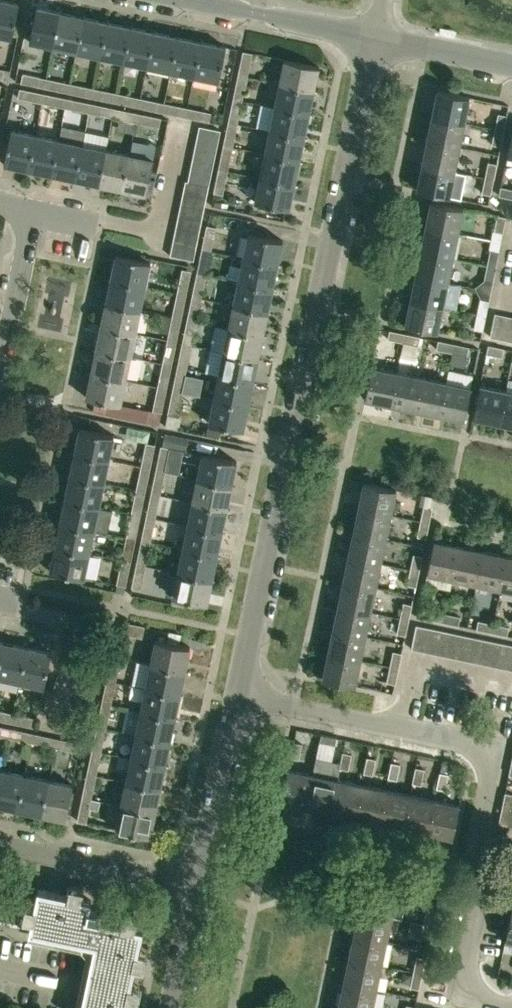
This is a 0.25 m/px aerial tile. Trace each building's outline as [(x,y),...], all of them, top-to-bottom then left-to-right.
[(12,37),(19,3),(6,0),(0,0),(0,35),(12,37)] [(53,46),(61,11),(36,6),(29,41),(53,46)] [(77,51),(84,16),(61,11),(53,46),(77,51)] [(100,56),(108,21),(84,16),(77,51),(100,56)] [(124,61),(131,26),(108,21),(100,56),(124,61)] [(147,66),(155,31),(131,26),(124,61),(147,66)] [(456,29),(440,26),(438,33),(455,36),(456,29)] [(171,71),(178,36),(155,31),(147,66),(171,71)] [(194,76),(202,41),(178,36),(171,71),(194,76)] [(202,41),(194,76),(219,81),(226,46),(202,41)] [(239,74),(248,76),(253,53),(244,51),(239,74)] [(279,83),(314,90),(319,66),(284,59),(279,83)] [(0,68),(0,78),(7,80),(9,70),(0,68)] [(45,87),(47,79),(23,74),(21,82),(45,87)] [(243,100),(248,76),(239,74),(234,98),(243,100)] [(68,92),(70,83),(47,79),(45,87),(68,92)] [(92,97),(94,88),(70,83),(68,92),(92,97)] [(309,114),(314,90),(279,83),(274,106),(309,114)] [(36,102),(42,103),(44,93),(20,88),(20,89),(18,98),(36,102)] [(115,102),(117,93),(94,88),(92,97),(115,102)] [(432,115),(465,122),(470,97),(438,90),(432,115)] [(65,108),(67,98),(44,93),(42,103),(65,108)] [(139,107),(141,98),(117,93),(115,102),(139,107)] [(88,113),(90,103),(67,98),(65,108),(88,113)] [(164,103),(149,100),(141,98),(139,107),(162,112),(164,103)] [(238,123),(243,100),(234,98),(229,121),(238,123)] [(110,127),(112,118),(114,108),(90,103),(88,113),(96,114),(94,123),(110,127)] [(186,117),(188,108),(164,103),(162,112),(186,117)] [(304,137),(309,114),(274,106),(269,130),(304,137)] [(134,131),(135,122),(137,113),(114,108),(112,118),(122,120),(120,129),(134,131)] [(188,108),(186,117),(209,121),(211,113),(188,108)] [(137,113),(135,122),(159,127),(161,118),(137,113)] [(495,128),(504,130),(507,116),(498,114),(495,128)] [(460,146),(465,122),(432,115),(427,140),(460,146)] [(233,147),(238,123),(229,121),(224,145),(233,147)] [(197,137),(218,141),(220,130),(199,126),(197,137)] [(501,146),(504,130),(495,128),(492,144),(501,146)] [(28,169),(35,134),(11,129),(4,164),(28,169)] [(299,161),(304,137),(269,130),(264,153),(299,161)] [(51,174),(58,139),(35,134),(28,169),(51,174)] [(216,152),(218,141),(197,137),(195,148),(216,152)] [(75,179),(82,144),(58,139),(51,174),(75,179)] [(455,171),(460,146),(427,140),(422,164),(455,171)] [(98,184),(105,149),(82,144),(75,179),(98,184)] [(228,170),(233,147),(224,145),(219,168),(228,170)] [(213,163),(216,152),(195,148),(192,158),(213,163)] [(122,188),(129,154),(105,149),(98,184),(122,188)] [(294,184),(299,161),(264,153),(260,177),(294,184)] [(129,154),(122,188),(146,193),(153,159),(129,154)] [(211,173),(213,163),(192,158),(190,169),(211,173)] [(485,177),(494,179),(497,164),(488,163),(485,177)] [(449,196),(455,171),(422,164),(417,189),(449,196)] [(223,194),(228,170),(219,168),(214,192),(223,194)] [(209,185),(211,173),(190,169),(188,181),(209,185)] [(289,208),(294,184),(260,177),(255,201),(289,208)] [(491,194),(494,179),(485,177),(482,193),(491,194)] [(209,185),(188,181),(185,180),(183,192),(206,197),(209,185)] [(501,186),(499,195),(511,198),(511,189),(501,186)] [(204,208),(206,197),(183,192),(181,204),(204,208)] [(426,226),(458,233),(463,207),(431,201),(426,226)] [(202,220),(204,208),(181,204),(178,215),(202,220)] [(199,232),(202,220),(178,215),(176,227),(199,232)] [(506,217),(498,215),(494,231),(503,232),(506,217)] [(202,248),(211,250),(216,227),(207,225),(202,248)] [(453,257),(458,233),(426,226),(421,250),(453,257)] [(196,248),(199,232),(176,227),(172,243),(196,248)] [(243,257),(278,264),(283,240),(248,233),(243,257)] [(172,243),(170,255),(193,260),(196,248),(172,243)] [(206,274),(211,250),(202,248),(197,272),(206,274)] [(448,281),(453,257),(421,250),(416,275),(448,281)] [(487,264),(496,266),(499,252),(490,250),(487,264)] [(111,278),(145,286),(150,261),(116,254),(111,278)] [(273,287),(278,264),(243,257),(238,280),(273,287)] [(493,282),(496,266),(487,264),(484,280),(493,282)] [(178,293),(186,294),(191,270),(183,269),(178,293)] [(201,297),(206,274),(197,272),(192,295),(201,297)] [(443,305),(448,281),(416,275),(411,299),(443,305)] [(140,309),(145,286),(111,278),(106,302),(140,309)] [(268,311),(273,287),(238,280),(233,304),(268,311)] [(181,318),(186,294),(178,293),(173,316),(181,318)] [(196,321),(201,297),(192,295),(187,319),(196,321)] [(478,313),(486,314),(489,299),(481,298),(478,313)] [(438,331),(443,305),(411,299),(405,324),(438,331)] [(135,333),(140,309),(106,302),(101,325),(135,333)] [(263,334),(268,311),(233,304),(228,327),(263,334)] [(483,330),(486,314),(478,313),(474,328),(483,330)] [(502,339),(506,315),(495,313),(490,336),(502,339)] [(506,315),(502,339),(511,341),(511,316),(506,315)] [(177,341),(181,318),(173,316),(168,339),(177,341)] [(193,335),(196,321),(187,319),(182,342),(191,344),(203,347),(205,337),(193,335)] [(131,356),(135,333),(101,325),(96,349),(131,356)] [(258,358),(263,334),(228,327),(223,351),(258,358)] [(403,342),(405,334),(390,331),(388,340),(403,342)] [(405,334),(403,342),(419,345),(420,337),(405,334)] [(172,365),(177,341),(168,339),(163,363),(172,365)] [(452,352),(454,344),(439,340),(437,349),(452,352)] [(186,367),(191,344),(182,342),(177,366),(186,367)] [(454,344),(452,352),(467,356),(469,347),(454,344)] [(489,345),(487,354),(502,357),(504,348),(489,345)] [(126,380),(131,356),(96,349),(91,372),(126,380)] [(253,381),(258,358),(223,351),(218,374),(253,381)] [(167,388),(172,365),(163,363),(158,386),(167,388)] [(185,372),(186,367),(177,366),(173,389),(181,391),(185,372)] [(390,404),(397,371),(372,366),(365,398),(390,404)] [(415,409),(421,376),(397,371),(390,404),(415,409)] [(121,404),(126,380),(91,372),(86,396),(121,404)] [(206,377),(185,372),(181,391),(202,395),(206,377)] [(248,405),(253,381),(218,374),(213,398),(248,405)] [(439,414),(446,381),(421,376),(415,409),(439,414)] [(446,381),(439,414),(464,419),(471,387),(446,381)] [(498,422),(505,390),(480,385),(473,417),(498,422)] [(162,412),(167,388),(158,386),(157,393),(153,410),(162,412)] [(176,415),(181,391),(173,389),(167,413),(176,415)] [(505,390),(498,422),(511,425),(511,391),(505,390)] [(243,429),(248,405),(213,398),(208,422),(243,429)] [(106,414),(109,401),(96,399),(95,399),(95,400),(93,411),(103,413),(104,413),(106,414)] [(74,452),(109,459),(114,435),(79,428),(74,452)] [(186,450),(189,438),(189,437),(166,432),(166,433),(164,441),(163,445),(186,450)] [(141,466),(150,468),(155,444),(146,443),(141,466)] [(156,469),(165,471),(169,448),(161,446),(156,469)] [(104,483),(109,459),(74,452),(69,476),(104,483)] [(197,477),(232,485),(237,460),(202,453),(197,477)] [(145,491),(150,468),(141,466),(136,489),(145,491)] [(160,494),(165,471),(156,469),(151,492),(160,494)] [(99,506),(104,483),(69,476),(64,499),(99,506)] [(227,508),(232,485),(197,477),(192,501),(227,508)] [(359,507),(391,514),(396,489),(364,482),(359,507)] [(140,515),(145,491),(136,489),(131,513),(140,515)] [(155,518),(160,494),(151,492),(146,516),(155,518)] [(94,530),(99,506),(64,499),(59,522),(94,530)] [(222,532),(227,508),(192,501),(187,524),(222,532)] [(421,520),(430,522),(433,508),(424,506),(421,520)] [(386,538),(391,514),(359,507),(354,531),(386,538)] [(135,538),(140,515),(131,513),(126,536),(135,538)] [(150,541),(155,518),(146,516),(141,539),(150,541)] [(426,539),(430,522),(421,520),(418,536),(426,539)] [(89,553),(94,530),(59,522),(54,546),(89,553)] [(217,555),(222,532),(187,524),(182,548),(217,555)] [(381,562),(386,538),(354,531),(348,556),(381,562)] [(130,562),(135,538),(126,536),(121,560),(130,562)] [(145,565),(150,541),(141,539),(136,563),(145,565)] [(453,578),(460,545),(435,540),(434,540),(427,572),(453,578)] [(477,583),(484,550),(460,545),(453,578),(477,583)] [(84,577),(89,553),(54,546),(49,570),(84,577)] [(212,579),(217,555),(182,548),(177,571),(212,579)] [(501,588),(508,556),(484,550),(477,583),(501,588)] [(411,569),(419,571),(422,556),(414,554),(411,569)] [(376,587),(381,562),(348,556),(343,580),(376,587)] [(501,588),(511,590),(511,556),(508,556),(501,588)] [(125,585),(130,562),(121,560),(116,584),(125,585)] [(140,589),(145,565),(136,563),(131,587),(140,589)] [(416,586),(419,571),(411,569),(407,585),(416,586)] [(207,603),(212,579),(177,571),(172,596),(207,603)] [(371,611),(376,587),(343,580),(338,604),(371,611)] [(400,617),(409,619),(412,605),(403,603),(400,617)] [(366,635),(371,611),(338,604),(333,629),(366,635)] [(444,622),(445,614),(430,611),(428,619),(444,622)] [(445,614),(444,622),(459,625),(460,617),(445,614)] [(406,635),(409,619),(400,617),(397,633),(406,635)] [(492,632),(494,624),(479,621),(477,629),(492,632)] [(494,624),(492,632),(507,636),(509,627),(494,624)] [(423,651),(428,627),(416,625),(412,648),(423,651)] [(434,653),(439,629),(428,627),(423,651),(434,653)] [(361,660),(366,635),(333,629),(328,653),(361,660)] [(445,655),(450,632),(439,629),(434,653),(445,655)] [(121,657),(126,634),(116,632),(111,655),(121,657)] [(456,658),(461,634),(450,632),(445,655),(456,658)] [(467,660),(472,636),(461,634),(456,658),(467,660)] [(478,662),(483,639),(472,636),(467,660),(478,662)] [(150,663),(185,671),(190,646),(155,639),(150,663)] [(489,665),(494,641),(483,639),(478,662),(489,665)] [(27,646),(4,641),(0,658),(0,677),(20,681),(27,646)] [(500,667),(505,643),(494,641),(489,665),(500,667)] [(511,663),(511,645),(505,643),(500,667),(511,669),(511,663)] [(27,646),(20,681),(44,686),(51,651),(27,646)] [(390,666),(399,668),(402,654),(393,651),(390,666)] [(355,685),(361,660),(328,653),(323,678),(355,685)] [(116,681),(121,657),(111,655),(106,679),(116,681)] [(185,671),(150,663),(136,660),(131,684),(145,687),(180,694),(185,671)] [(395,684),(399,668),(390,666),(387,682),(395,684)] [(111,704),(116,681),(106,679),(101,702),(111,704)] [(175,717),(180,694),(145,687),(140,710),(175,717)] [(106,728),(111,704),(101,702),(96,726),(106,728)] [(13,713),(11,722),(34,727),(36,718),(27,716),(28,707),(15,705),(13,713)] [(13,713),(0,710),(0,720),(11,722),(13,713)] [(170,741),(175,717),(140,710),(135,734),(170,741)] [(10,728),(0,726),(0,735),(8,737),(10,728)] [(101,751),(106,728),(96,726),(92,749),(101,751)] [(32,742),(33,733),(10,728),(8,737),(32,742)] [(55,747),(57,738),(33,733),(32,742),(55,747)] [(165,764),(170,741),(135,734),(130,757),(165,764)] [(321,734),(319,742),(335,746),(337,737),(321,734)] [(57,738),(55,747),(79,752),(80,743),(57,738)] [(293,741),(290,757),(299,759),(302,743),(293,741)] [(96,775),(101,751),(92,749),(87,773),(96,775)] [(343,752),(341,762),(340,768),(348,769),(352,754),(343,752)] [(160,788),(165,764),(130,757),(125,781),(160,788)] [(337,779),(340,768),(341,762),(316,757),(313,774),(306,806),(330,811),(337,779)] [(364,773),(373,775),(376,759),(367,757),(364,773)] [(421,785),(424,769),(426,763),(417,761),(412,783),(421,785)] [(388,778),(397,780),(400,764),(391,762),(388,778)] [(306,806),(313,774),(288,768),(281,801),(306,806)] [(25,774),(1,769),(0,775),(0,805),(18,808),(25,774)] [(437,788),(445,790),(449,774),(440,772),(437,788)] [(91,798),(96,775),(87,773),(82,796),(91,798)] [(41,813),(48,778),(25,774),(18,808),(41,813)] [(48,778),(41,813),(65,818),(73,784),(48,778)] [(355,816),(361,784),(337,779),(330,811),(355,816)] [(155,811),(160,788),(125,781),(121,804),(155,811)] [(379,821),(386,789),(361,784),(355,816),(379,821)] [(403,826),(410,794),(386,789),(379,821),(403,826)] [(510,809),(511,799),(511,793),(505,792),(502,807),(510,809)] [(427,831),(434,799),(410,794),(403,826),(427,831)] [(86,822),(91,798),(82,796),(76,820),(86,822)] [(100,800),(91,798),(89,808),(98,810),(100,800)] [(434,799),(427,831),(453,837),(460,804),(434,799)] [(150,836),(155,811),(121,804),(115,828),(150,836)] [(507,824),(510,809),(502,807),(499,823),(507,824)] [(360,908),(399,917),(401,917),(406,892),(365,884),(360,908)] [(143,928),(96,918),(97,911),(89,909),(92,900),(38,888),(36,902),(0,894),(0,921),(30,928),(29,931),(94,945),(81,1007),(126,1007),(143,928)] [(424,922),(432,924),(435,909),(427,907),(424,922)] [(397,929),(399,917),(360,908),(354,933),(387,940),(389,927),(397,929)] [(429,939),(432,924),(424,922),(420,937),(429,939)] [(382,964),(387,940),(354,933),(349,957),(382,964)] [(414,970),(422,972),(425,957),(417,956),(414,970)] [(377,988),(382,964),(349,957),(344,982),(377,988)] [(419,988),(422,972),(414,970),(410,986),(419,988)] [(377,988),(344,982),(339,1005),(351,1007),(372,1007),(377,988)]
